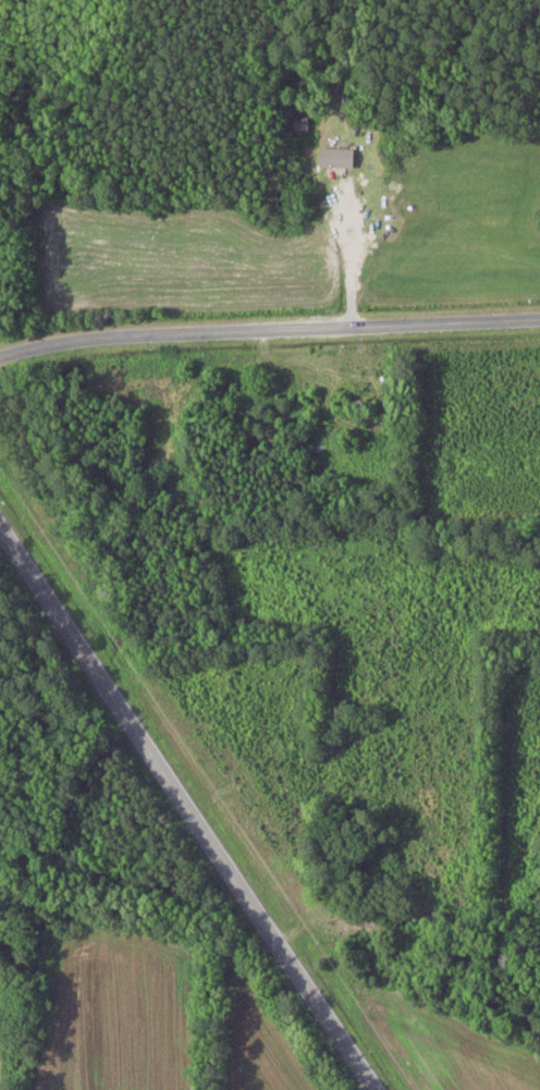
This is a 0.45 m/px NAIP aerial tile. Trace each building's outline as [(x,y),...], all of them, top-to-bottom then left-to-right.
[(297,121),(298,131),(309,131),(308,120),(297,121)] [(357,150),(322,150),(322,168),(357,168),(357,150)] [(338,400),(338,408),(371,408),(371,400),(338,400)]
